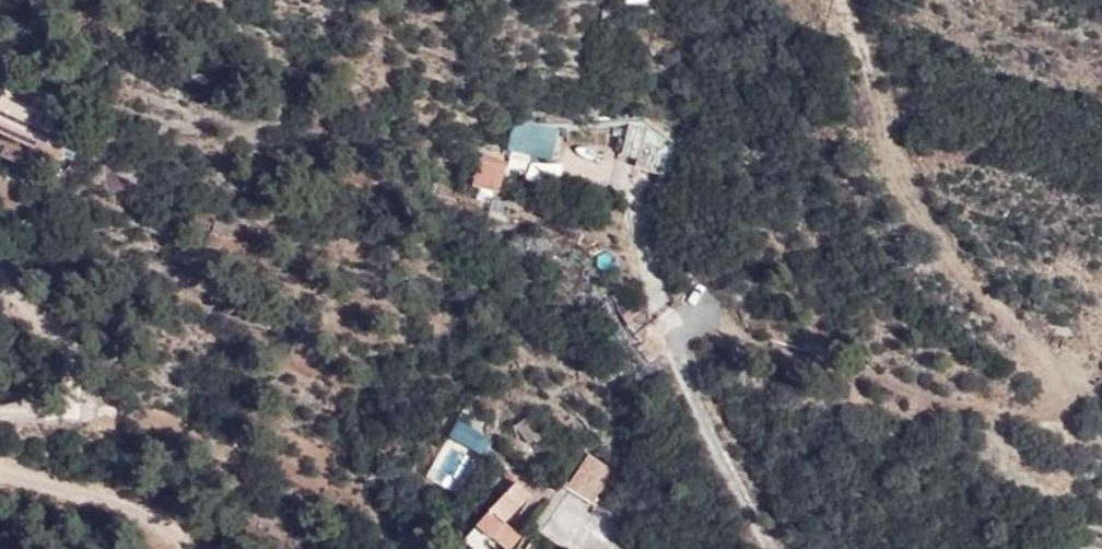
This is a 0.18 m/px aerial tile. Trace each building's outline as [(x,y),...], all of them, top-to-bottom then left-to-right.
[(19,125),(26,105),(0,93),(0,139),(8,122),(19,125)] [(508,147),(550,157),(557,128),(515,118),(508,147)] [(636,161),(663,173),(678,139),(654,126),(636,161)] [(473,180),(513,199),(525,174),(485,155),(473,180)] [(570,449),(554,488),(562,493),(584,457),(570,449)] [(568,485),(593,500),(612,468),(588,453),(568,485)] [(474,512),(499,485),(485,469),(431,531),(451,546),(466,530),(473,536),(483,521),(474,512)]
